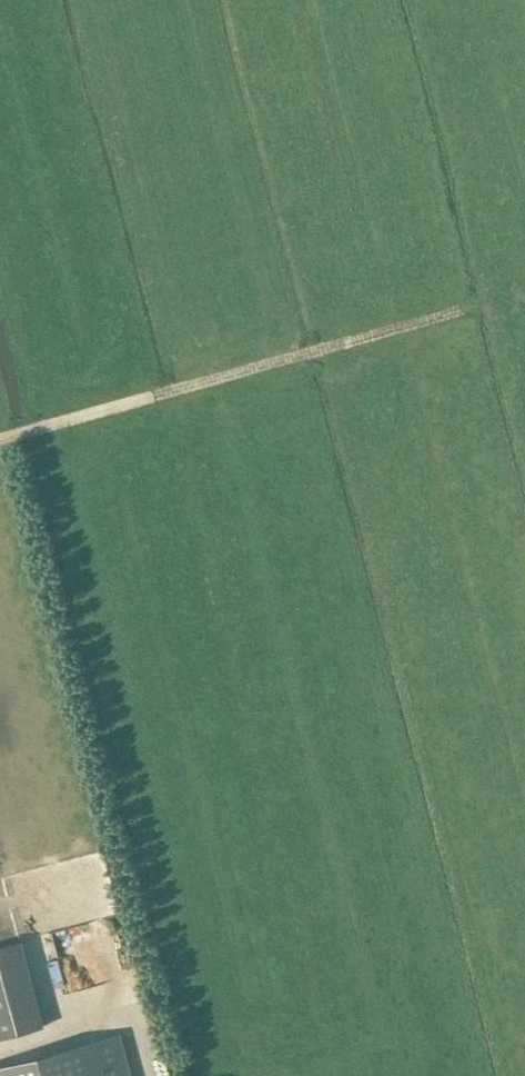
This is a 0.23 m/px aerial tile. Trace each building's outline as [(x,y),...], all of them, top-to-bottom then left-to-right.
[(118,1037),(0,1068),(0,1075),(129,1075),(118,1037)]
